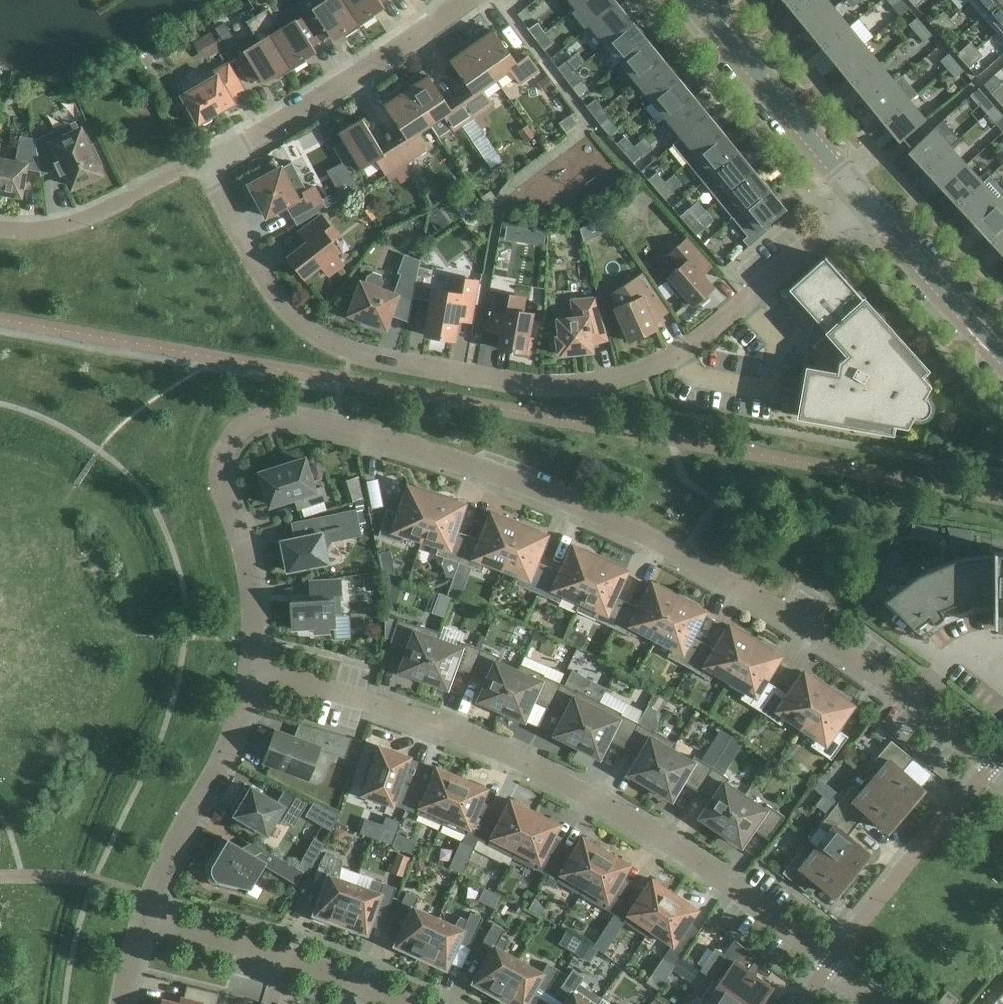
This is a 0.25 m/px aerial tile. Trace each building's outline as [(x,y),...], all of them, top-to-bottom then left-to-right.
[(343,0),(327,0),(328,0),(305,15),(321,41),(332,33),(335,38),(344,32),(346,36),(361,27),(343,0)] [(361,27),(376,17),(373,13),(381,7),(378,3),(383,0),(343,0),(361,27)] [(591,26),(618,4),(614,0),(585,0),(576,8),(591,26)] [(805,0),(785,0),(793,10),(805,0)] [(834,7),(828,0),(805,0),(793,10),(808,28),(834,7)] [(970,0),(984,16),(1001,0),(970,0)] [(984,16),(997,31),(1002,26),(1002,0),(1001,0),(984,16)] [(591,26),(606,45),(633,23),(618,4),(591,26)] [(823,47),(849,26),(834,7),(808,28),(823,47)] [(321,41),(305,15),(282,29),(269,8),(258,14),(292,70),(307,61),(304,57),(313,52),(310,47),(321,41)] [(936,29),(949,18),(943,11),(930,23),(936,29)] [(292,70),(258,14),(246,21),(259,43),(236,57),(251,83),(263,76),(266,81),(274,75),(277,79),(292,70)] [(916,33),(925,26),(917,17),(909,24),(916,33)] [(949,18),(936,29),(942,36),(955,24),(949,18)] [(537,22),(529,29),(536,39),(545,33),(537,22)] [(606,45),(621,63),(648,41),(633,23),(606,45)] [(839,66),(865,44),(849,26),(823,47),(839,66)] [(925,26),(916,33),(924,41),(932,34),(925,26)] [(525,51),(514,59),(493,30),(491,32),(488,27),(469,41),(496,80),(510,70),(521,84),(539,71),(525,51)] [(203,59),(221,50),(211,32),(193,42),(203,59)] [(544,49),(552,43),(545,33),(536,39),(544,49)] [(482,89),(496,80),(469,41),(450,54),(453,58),(450,60),(471,89),(460,97),(474,118),(493,104),(482,89)] [(621,63),(636,82),(663,60),(648,41),(621,63)] [(963,60),(977,48),(971,41),(957,53),(963,60)] [(854,84),(880,63),(865,44),(839,66),(854,84)] [(977,48),(963,60),(969,67),(983,55),(977,48)] [(948,69),(956,62),(949,53),(941,60),(948,69)] [(636,82),(652,100),(679,78),(663,60),(636,82)] [(565,78),(574,71),(567,61),(558,68),(565,78)] [(956,62),(948,69),(956,77),(964,70),(956,62)] [(217,75),(182,95),(198,124),(200,123),(205,125),(212,121),(213,115),(235,103),(231,97),(244,90),(229,63),(215,71),(217,75)] [(869,103),(895,81),(880,63),(854,84),(869,103)] [(574,71),(565,78),(579,96),(590,88),(583,79),(581,81),(574,71)] [(460,97),(448,105),(429,75),(426,77),(423,73),(404,85),(407,90),(430,125),(438,137),(452,128),(454,131),(474,118),(460,97)] [(884,121),(910,100),(918,94),(902,75),(895,81),(869,103),(884,121)] [(652,100),(667,119),(694,97),(679,78),(652,100)] [(1002,95),(1002,83),(992,93),(998,100),(1002,95)] [(393,142),(406,163),(426,150),(416,135),(430,125),(407,90),(385,104),(405,134),(393,142)] [(667,119),(682,137),(709,115),(694,97),(667,119)] [(987,113),(995,106),(988,97),(980,104),(987,113)] [(594,116),(603,109),(595,99),(587,106),(594,116)] [(910,100),(884,121),(900,140),(926,119),(910,100)] [(987,113),(995,122),(1002,115),(1002,114),(995,106),(987,113)] [(603,109),(594,116),(603,128),(609,135),(617,128),(612,121),(603,109)] [(565,132),(577,124),(571,114),(558,123),(565,132)] [(682,137),(697,156),(724,134),(709,115),(682,137)] [(291,131),(308,147),(322,132),(305,116),(291,131)] [(406,163),(393,142),(381,149),(363,118),(339,132),(362,169),(377,160),(386,175),(406,163)] [(35,139),(39,171),(40,176),(57,168),(60,176),(66,173),(73,186),(100,174),(97,167),(102,164),(93,144),(87,146),(80,131),(79,131),(75,122),(55,131),(54,130),(35,139)] [(528,124),(518,131),(526,144),(536,137),(528,124)] [(926,169),(951,146),(934,128),(909,151),(926,169)] [(697,156),(712,175),(739,153),(724,134),(697,156)] [(993,135),(975,150),(984,160),(1002,145),(993,135)] [(625,136),(617,143),(625,153),(633,146),(625,136)] [(35,139),(21,137),(16,162),(0,159),(0,192),(20,196),(25,168),(39,171),(35,139)] [(481,154),(489,167),(501,159),(493,146),(481,154)] [(633,162),(641,155),(633,146),(625,153),(633,162)] [(942,187),(967,164),(951,146),(926,169),(942,187)] [(739,153),(712,175),(703,182),(719,201),(754,171),(739,153)] [(958,204),(983,182),(967,164),(942,187),(958,204)] [(255,195),(267,216),(287,206),(293,218),(323,202),(315,186),(297,196),(282,168),(259,180),(256,178),(253,179),(250,181),(248,184),(248,188),(249,191),(252,194),(255,195)] [(754,171),(719,201),(734,219),(770,190),(754,171)] [(656,172),(648,179),(657,189),(665,182),(656,172)] [(664,198),(672,191),(665,182),(657,189),(664,198)] [(975,222),(999,200),(983,182),(958,204),(975,222)] [(749,246),(767,231),(764,226),(785,209),(770,190),(734,219),(748,236),(744,240),(749,246)] [(1002,229),(1002,196),(999,200),(975,222),(991,240),(1002,229)] [(688,209),(680,216),(688,226),(696,218),(688,209)] [(332,241),(338,236),(322,215),(300,232),(308,242),(288,257),(304,278),(321,265),(329,275),(343,264),(336,254),(340,251),(332,241)] [(696,234),(704,227),(696,218),(688,226),(696,234)] [(518,241),(520,228),(507,226),(504,239),(518,241)] [(991,240),(1002,253),(1002,229),(991,240)] [(687,239),(669,254),(658,264),(670,279),(667,281),(684,307),(691,303),(694,305),(714,288),(698,269),(707,262),(687,239)] [(927,398),(925,397),(932,386),(932,385),(826,257),(789,289),(848,354),(839,362),(837,373),(808,368),(799,416),(848,425),(849,417),(895,426),(908,428),(914,416),(916,417),(918,418),(921,418),(923,417),(925,417),(926,416),(927,415),(929,413),(930,412),(931,410),(931,409),(931,407),(931,406),(931,405),(931,404),(931,403),(930,401),(929,400),(927,398)] [(381,275),(373,272),(367,276),(365,283),(361,281),(348,315),(386,328),(391,315),(408,321),(415,287),(402,282),(397,294),(381,288),(383,282),(381,275)] [(668,313),(642,273),(611,294),(619,306),(615,308),(630,342),(658,329),(655,322),(668,313)] [(434,289),(426,335),(454,340),(458,320),(470,322),(477,280),(453,276),(450,292),(434,289)] [(529,337),(533,314),(523,312),(525,298),(494,292),(487,330),(501,332),(498,348),(515,351),(514,354),(529,357),(533,338),(529,337)] [(561,352),(561,355),(593,352),(592,344),(607,340),(595,298),(572,300),(574,317),(557,319),(559,336),(556,337),(558,352),(561,352)] [(313,490),(304,460),(261,474),(271,505),(295,497),(298,509),(327,500),(323,487),(313,490)] [(422,539),(437,493),(417,487),(413,489),(409,487),(400,513),(386,509),(379,536),(402,544),(405,533),(422,539)] [(459,562),(469,535),(455,531),(463,505),(459,503),(457,499),(437,493),(422,539),(439,544),(436,555),(459,562)] [(360,531),(359,523),(365,522),(363,509),(356,511),(356,510),(313,519),(315,530),(312,535),(282,541),(284,553),(280,554),(283,568),(287,567),(288,571),(328,563),(325,548),(327,548),(335,536),(360,531)] [(469,535),(459,562),(482,571),(486,561),(502,567),(520,522),(501,515),(496,517),(492,515),(482,540),(469,535)] [(538,593),(549,566),(536,561),(545,536),(541,534),(539,530),(520,522),(502,567),(519,574),(515,584),(538,593)] [(925,525),(924,538),(937,540),(938,527),(925,525)] [(961,528),(960,543),(971,545),(973,530),(961,528)] [(549,566),(538,593),(560,603),(565,593),(581,600),(601,556),(582,548),(578,549),(574,547),(562,572),(549,566)] [(894,548),(887,557),(895,564),(902,557),(894,548)] [(993,551),(993,554),(955,560),(918,575),(886,600),(914,628),(930,617),(934,623),(943,616),(940,610),(955,603),(958,611),(969,606),(967,599),(983,596),(984,604),(995,603),(994,625),(1002,625),(1002,552),(993,551)] [(601,556),(581,600),(576,610),(615,628),(627,602),(614,596),(626,571),(621,569),(620,565),(601,556)] [(384,574),(385,598),(397,602),(404,580),(384,574)] [(371,588),(380,588),(379,575),(366,576),(367,584),(371,588)] [(293,629),(314,628),(315,633),(330,633),(329,627),(335,627),(334,615),(342,615),(340,580),(310,581),(311,600),(291,601),(293,629)] [(627,602),(615,628),(636,639),(641,630),(657,638),(680,595),(662,586),(657,587),(653,585),(640,609),(627,602)] [(680,595),(657,638),(673,646),(668,656),(689,667),(704,643),(691,636),(704,612),(699,609),(698,605),(680,595)] [(423,679),(441,632),(417,624),(417,625),(398,619),(389,646),(407,652),(400,671),(423,679)] [(704,643),(689,667),(710,680),(716,671),(731,680),(756,639),(739,628),(734,629),(730,627),(716,650),(704,643)] [(441,632),(423,679),(447,688),(454,669),(470,675),(481,648),(461,641),(459,647),(439,639),(442,632),(441,632)] [(756,639),(731,680),(746,689),(741,699),(762,711),(777,687),(765,680),(779,656),(775,654),(774,650),(756,639)] [(481,648),(470,675),(486,682),(478,700),(501,710),(521,664),(518,671),(498,662),(500,657),(481,648)] [(521,664),(501,710),(524,720),(532,702),(548,709),(561,683),(544,675),(544,674),(521,664)] [(675,683),(690,688),(693,678),(678,673),(675,683)] [(777,687),(762,711),(782,725),(788,716),(802,726),(830,687),(813,675),(808,676),(804,673),(789,696),(777,687)] [(561,683),(548,709),(564,716),(555,734),(577,746),(600,701),(578,690),(577,691),(561,683)] [(830,687),(802,726),(817,737),(811,745),(831,759),(848,737),(836,728),(852,706),(848,703),(847,699),(830,687)] [(600,701),(577,746),(599,757),(608,739),(624,747),(638,722),(621,714),(622,713),(600,701)] [(638,722),(624,747),(639,756),(629,773),(650,786),(676,743),(654,730),(654,732),(638,722)] [(320,729),(314,746),(275,731),(264,762),(309,779),(320,749),(345,758),(352,738),(320,729)] [(871,780),(906,809),(923,789),(903,771),(913,759),(891,741),(874,760),(882,767),(871,780)] [(697,791),(712,767),(694,756),(692,761),(673,750),(677,744),(676,743),(650,786),(672,799),(682,782),(697,791)] [(406,809),(417,782),(403,777),(410,757),(379,746),(376,756),(371,755),(364,774),(369,776),(363,794),(406,809)] [(442,824),(462,778),(436,767),(428,787),(417,782),(406,809),(442,824)] [(712,767),(697,791),(711,800),(700,817),(721,831),(745,796),(726,783),(730,778),(712,767)] [(474,847),(490,813),(478,808),(487,789),(462,778),(442,824),(466,834),(463,842),(474,847)] [(906,809),(871,780),(861,793),(852,786),(835,806),(857,824),(867,812),(888,830),(906,809)] [(252,787),(250,791),(244,788),(232,808),(237,811),(235,815),(245,821),(243,825),(255,832),(257,828),(267,835),(275,821),(280,823),(282,818),(294,825),(307,803),(285,790),(278,802),(252,787)] [(745,796),(721,831),(741,845),(753,829),(768,839),(785,816),(767,804),(763,809),(745,796)] [(512,857),(535,812),(511,800),(501,819),(490,813),(474,847),(475,847),(478,840),(512,857)] [(331,831),(339,814),(314,801),(306,815),(331,831)] [(857,824),(835,806),(819,826),(828,833),(817,846),(853,874),(870,853),(848,836),(857,824)] [(544,882),(561,849),(550,843),(559,824),(535,812),(512,857),(547,875),(543,882),(544,882)] [(207,867),(207,874),(209,880),(214,884),(219,887),(245,893),(245,894),(246,895),(265,862),(222,836),(222,838),(223,838),(212,856),(209,862),(207,867)] [(581,894),(606,851),(583,837),(572,855),(561,849),(544,882),(555,888),(559,881),(581,894)] [(853,874),(817,846),(807,859),(798,852),(782,873),(805,891),(814,879),(836,896),(853,874)] [(614,914),(630,889),(619,883),(630,865),(606,851),(581,894),(614,914)] [(329,918),(341,923),(355,885),(340,880),(342,858),(325,852),(321,860),(313,883),(325,887),(313,919),(327,924),(329,918)] [(411,858),(398,853),(390,873),(403,878),(411,858)] [(297,884),(304,871),(276,854),(268,866),(297,884)] [(647,936),(675,894),(652,879),(640,896),(630,889),(614,914),(647,936)] [(355,885),(341,923),(366,932),(376,906),(388,910),(396,888),(376,880),(370,891),(355,885)] [(421,956),(438,919),(414,908),(419,897),(406,892),(396,913),(408,919),(396,944),(421,956)] [(573,892),(568,901),(588,913),(593,904),(573,892)] [(675,894),(647,936),(647,937),(652,930),(672,944),(663,957),(676,965),(697,935),(685,927),(697,910),(675,894)] [(438,919),(421,956),(446,967),(458,942),(469,947),(483,918),(471,912),(467,920),(460,916),(453,926),(438,919)] [(699,935),(714,942),(720,928),(705,921),(699,935)] [(498,995),(518,960),(503,952),(507,941),(501,937),(505,930),(493,923),(477,951),(488,957),(475,982),(498,995)] [(750,1003),(764,1003),(772,992),(768,989),(771,985),(748,970),(757,957),(734,939),(724,955),(728,958),(714,979),(750,1003)] [(498,995),(514,1003),(525,1003),(536,984),(547,991),(559,970),(547,963),(541,974),(518,960),(498,995)] [(584,976),(573,969),(555,995),(566,1003),(565,1003),(598,1003),(602,998),(579,983),(584,976)] [(714,979),(699,1001),(695,998),(691,1003),(750,1003),(714,979)] [(161,1003),(216,1003),(219,993),(187,985),(183,1003),(163,999),(161,1003)] [(943,1003),(953,1003),(957,1000),(948,992),(940,1001),(943,1003)]
